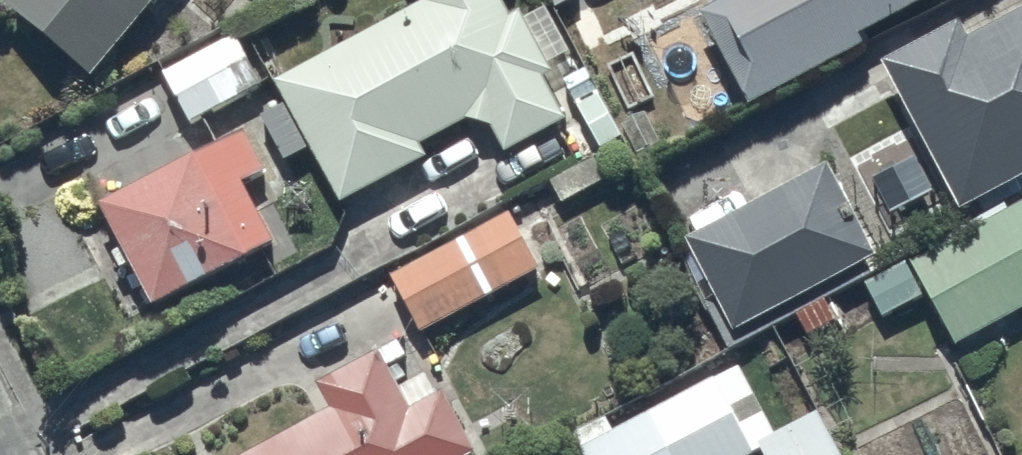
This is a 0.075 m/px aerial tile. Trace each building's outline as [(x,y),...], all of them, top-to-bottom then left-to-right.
[(149,0),(10,0),(93,71),(149,0)] [(505,147),(564,117),(543,73),(552,69),(548,61),(572,49),(547,0),(522,13),(520,8),(510,13),(504,0),(420,0),(272,74),(341,198),(424,151),(417,139),(465,113),(489,121),(505,147)] [(747,97),(864,40),(859,29),(912,0),(705,0),(699,3),(747,97)] [(880,56),(958,202),(1021,167),(1021,4),(969,33),(959,13),(880,56)] [(234,29),(159,70),(188,121),(262,80),(234,29)] [(583,65),(562,76),(599,144),(620,133),(583,65)] [(245,126),(96,196),(121,244),(112,248),(120,264),(131,259),(149,297),(270,239),(241,176),(264,166),(245,126)] [(826,159),(684,232),(734,329),(724,334),(731,348),(798,313),(807,332),(835,317),(823,294),(870,270),(863,256),(874,250),(826,159)] [(955,340),(1021,302),(1021,197),(1007,205),(1004,199),(925,239),(929,247),(866,279),(882,311),(928,288),(955,340)] [(506,209),(389,272),(421,331),(539,267),(534,259),(564,243),(542,202),(511,219),(506,209)] [(473,450),(441,387),(409,403),(380,345),(315,379),(328,405),(231,454),(464,454),(473,450)] [(775,437),(736,361),(713,374),(710,368),(609,425),(602,412),(550,442),(557,454),(743,454),(775,437)]
